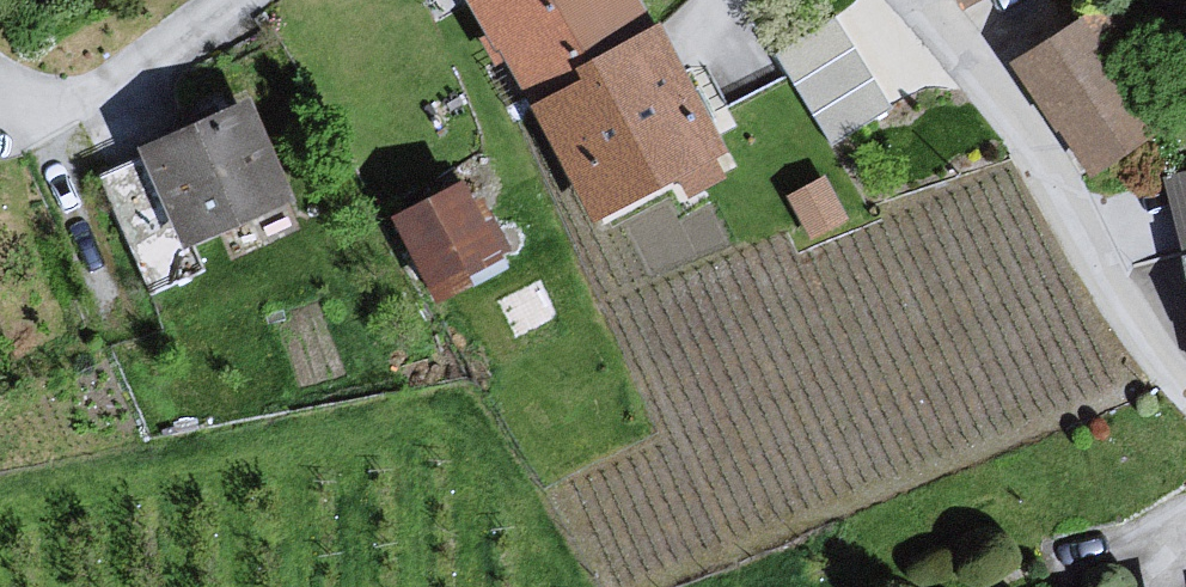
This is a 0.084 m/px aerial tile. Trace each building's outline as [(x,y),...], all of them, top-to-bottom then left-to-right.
[(524,98),(648,23),(637,0),(458,0),(524,98)] [(1034,64),(1100,184),(1185,138),(1185,128),(1124,15),(1034,64)] [(885,100),(837,26),(785,59),(834,133),(885,100)] [(674,47),(552,113),(605,238),(730,172),(674,47)] [(262,112),(96,190),(150,309),(308,228),(262,112)] [(1164,168),(1185,246),(1185,162),(1164,168)] [(479,194),(408,226),(450,316),(521,284),(479,194)]
